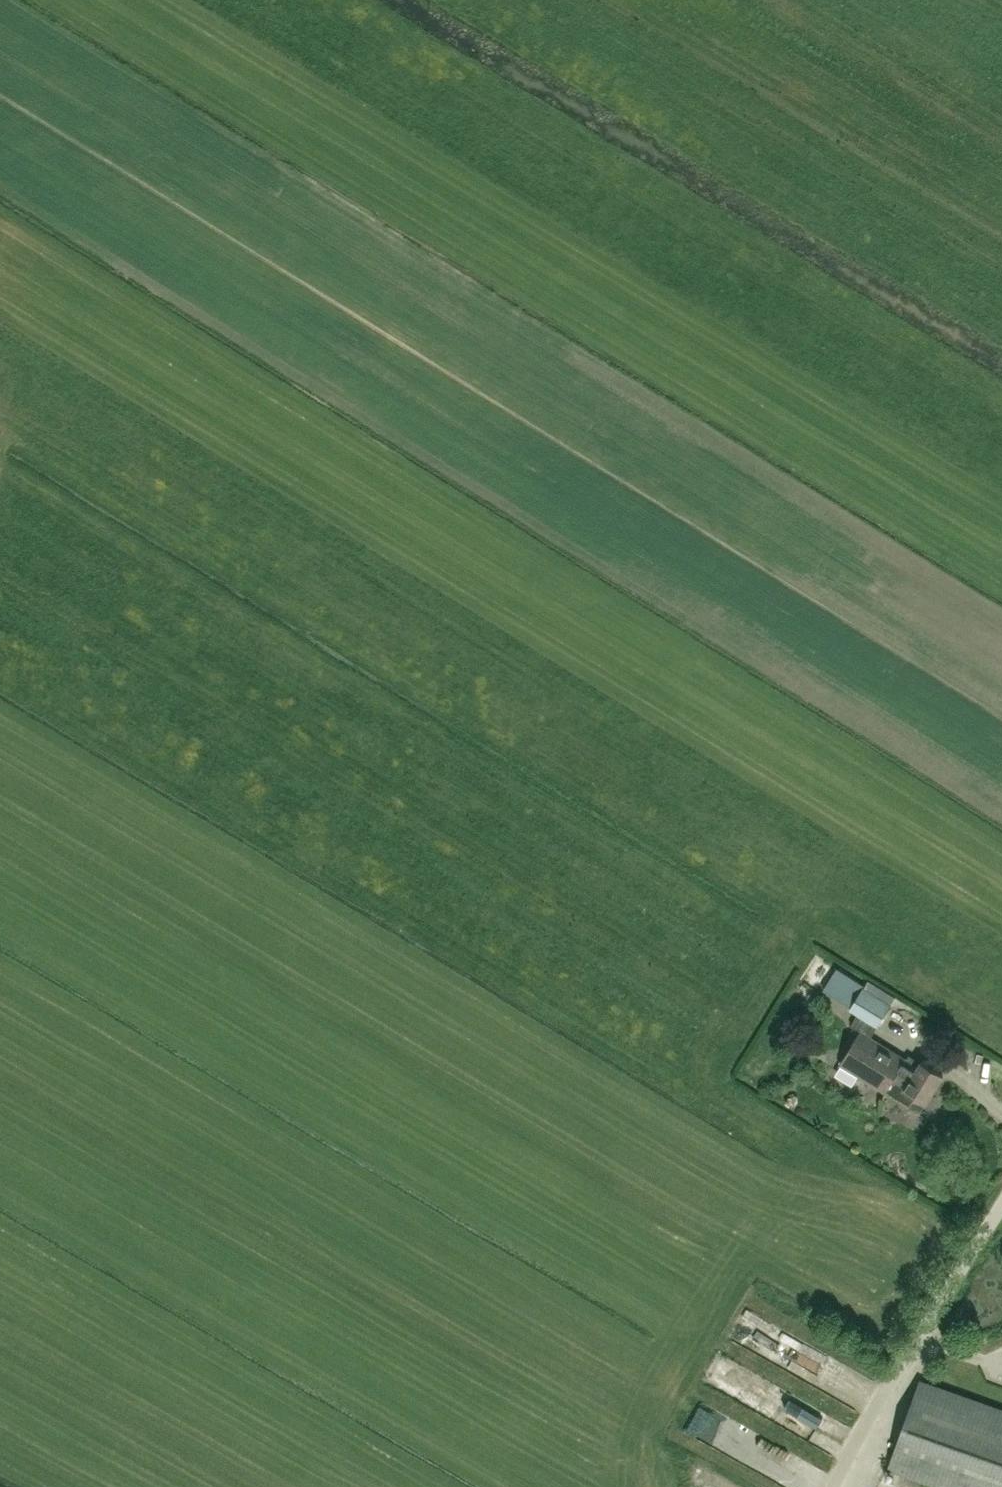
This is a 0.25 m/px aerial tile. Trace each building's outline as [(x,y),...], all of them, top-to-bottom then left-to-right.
[(823,991),(850,1008),(862,988),(835,971),(823,991)] [(867,981),(862,988),(890,1005),(895,998),(896,996),(868,979),(867,981)] [(878,1025),(890,1005),(862,988),(850,1008),(877,1024),(877,1025),(878,1025)] [(841,1065),(836,1073),(854,1084),(859,1076),(886,1092),(920,1113),(943,1075),(921,1061),(918,1066),(906,1059),(906,1058),(860,1030),(840,1064),(841,1065)] [(744,1317),(733,1346),(792,1369),(798,1354),(782,1348),(788,1333),(744,1317)] [(705,1389),(772,1419),(783,1393),(726,1367),(722,1378),(712,1373),(705,1389)] [(921,1380),(889,1467),(944,1486),(1001,1486),(1001,1409),(921,1380)] [(677,1439),(776,1486),(802,1486),(809,1472),(689,1415),(677,1439)]
